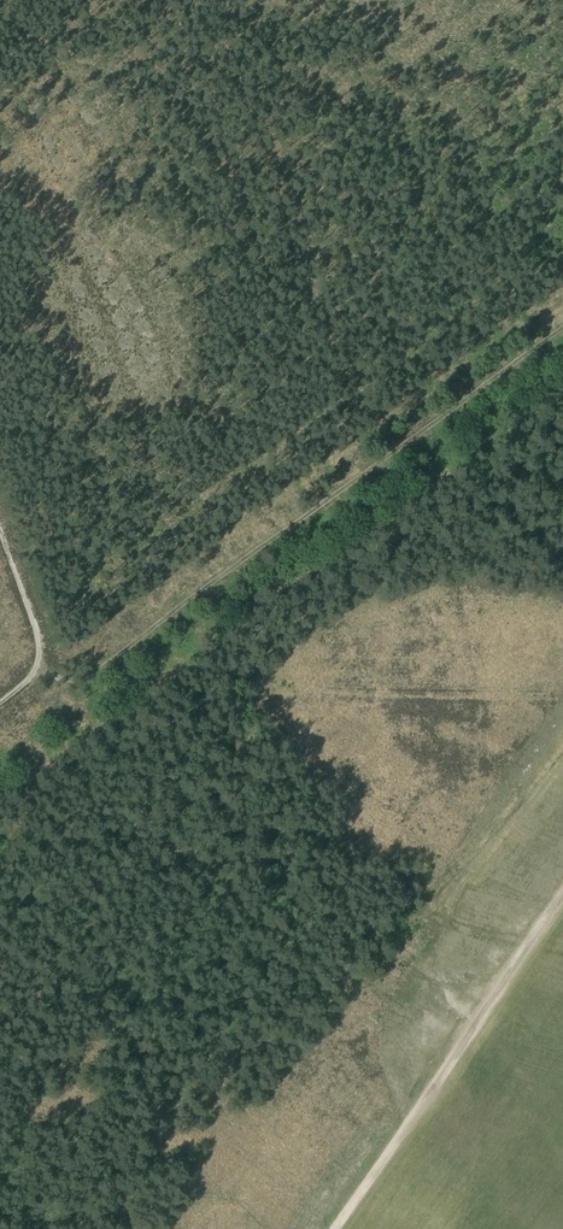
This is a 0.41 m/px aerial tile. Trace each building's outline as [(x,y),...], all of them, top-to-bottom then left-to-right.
[(555,735),(562,741),(562,733),(559,730),(555,735)] [(502,807),(498,812),(522,827),(525,821),(502,807)]
